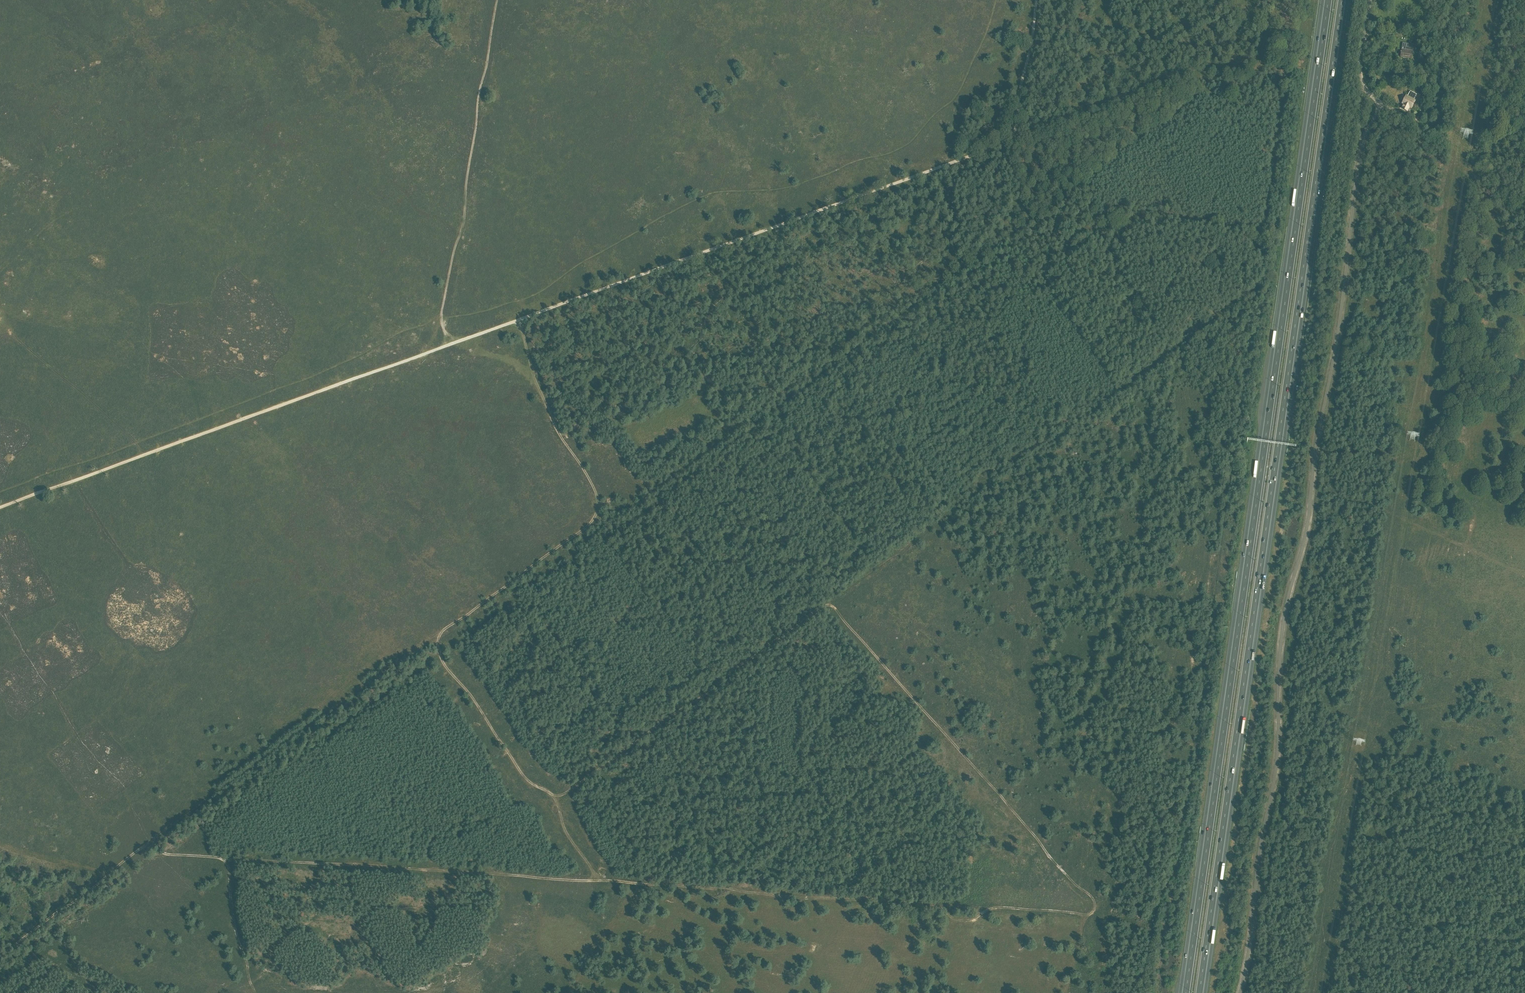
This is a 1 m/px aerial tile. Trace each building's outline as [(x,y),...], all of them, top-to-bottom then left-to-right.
[(1402,50),(1400,57),(1411,58),(1412,55),(1413,45),(1406,43),(1405,50),(1402,50)] [(1407,81),(1409,76),(1398,71),(1388,66),(1386,71),(1401,78),(1407,81)] [(1404,104),(1402,108),(1407,111),(1409,106),(1412,107),(1415,100),(1414,100),(1410,97),(1407,96),(1406,96),(1402,103),(1404,104)]
